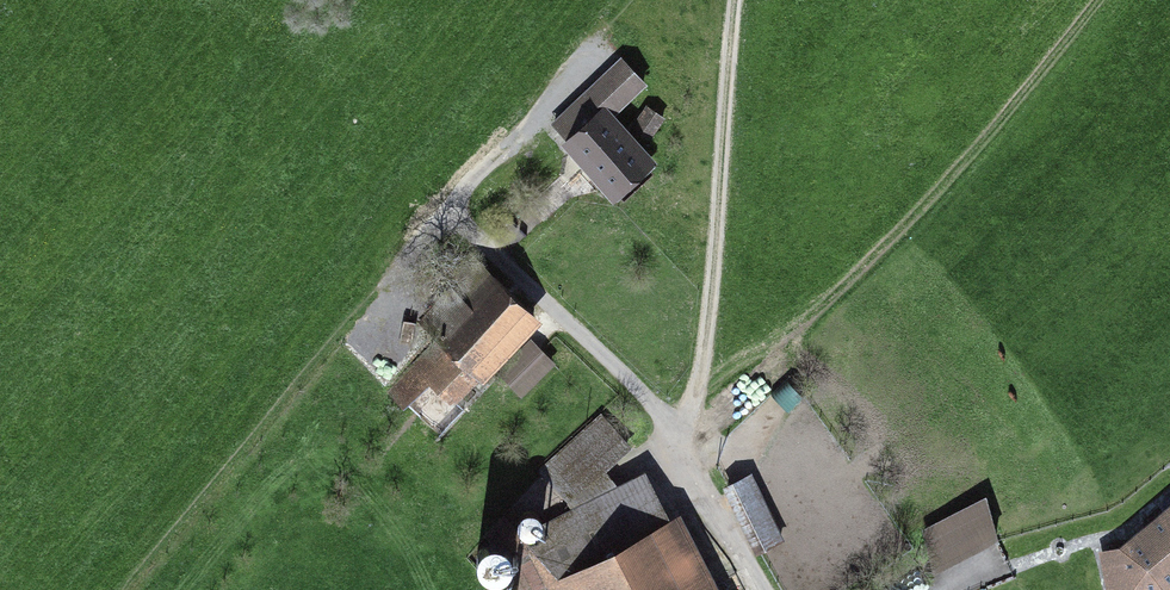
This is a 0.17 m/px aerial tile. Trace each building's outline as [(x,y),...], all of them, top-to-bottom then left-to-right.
[(625,66),(562,129),(625,193),(653,165),(611,123),(646,88),(625,66)] [(466,405),(540,323),(476,266),(424,323),(449,345),(427,370),(466,405)] [(499,372),(525,396),(557,360),(531,337),(499,372)] [(428,384),(412,401),(434,421),(450,404),(428,384)] [(555,472),(580,499),(630,453),(605,425),(555,472)] [(758,549),(782,537),(752,473),(727,485),(758,549)] [(976,501),(924,529),(942,564),(994,536),(976,501)] [(1110,560),(1135,589),(1154,589),(1169,577),(1169,511),(1110,560)] [(575,589),(702,589),(678,535),(571,583),(575,589)]
